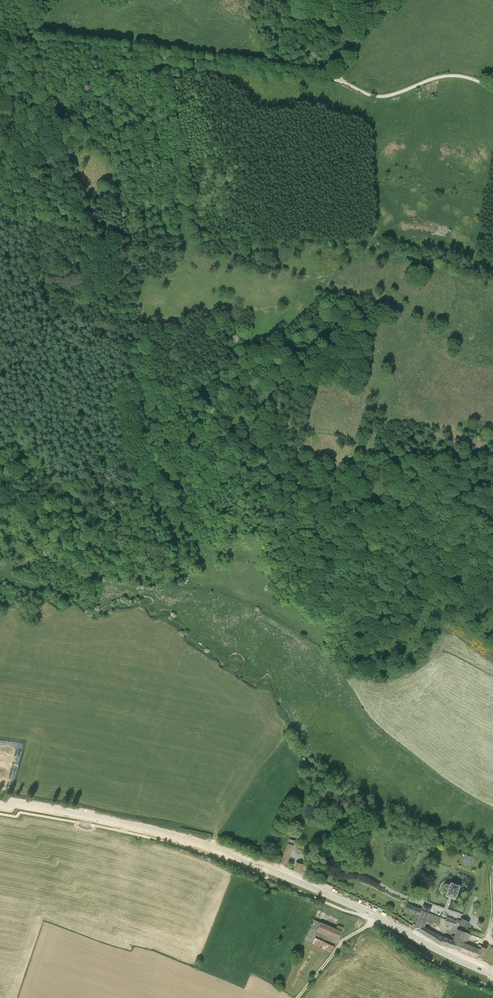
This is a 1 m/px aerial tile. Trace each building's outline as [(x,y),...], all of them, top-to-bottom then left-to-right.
[(329,789),(322,798),(326,800),(332,791),(329,789)] [(285,862),(282,868),(287,871),(291,864),(296,846),(290,844),(285,862)] [(298,868),(296,876),(303,878),(305,870),(298,868)] [(448,890),(446,896),(447,898),(450,899),(449,902),(459,906),(464,891),(454,888),(453,891),(450,889),(448,890)] [(424,916),(433,919),(435,914),(426,911),(425,914),(410,909),(408,917),(422,922),(424,916)] [(424,916),(422,922),(418,935),(427,941),(431,943),(444,951),(444,952),(446,952),(449,953),(450,954),(456,955),(463,956),(463,958),(482,965),(486,967),(492,951),(488,949),(486,954),(486,953),(485,956),(471,951),(474,940),(470,939),(461,936),(457,947),(447,943),(441,940),(441,941),(428,933),(433,919),(424,916)] [(464,932),(465,926),(461,925),(461,927),(457,925),(451,923),(449,929),(449,931),(451,933),(451,932),(456,933),(459,933),(463,934),(464,932)] [(315,925),(306,946),(321,953),(322,952),(324,953),(324,954),(333,959),(336,953),(317,944),(319,938),(339,946),(345,933),(340,931),(338,936),(315,925)] [(465,926),(464,932),(471,935),(474,928),(466,925),(465,926)] [(362,926),(356,932),(360,936),(366,929),(362,926)]
